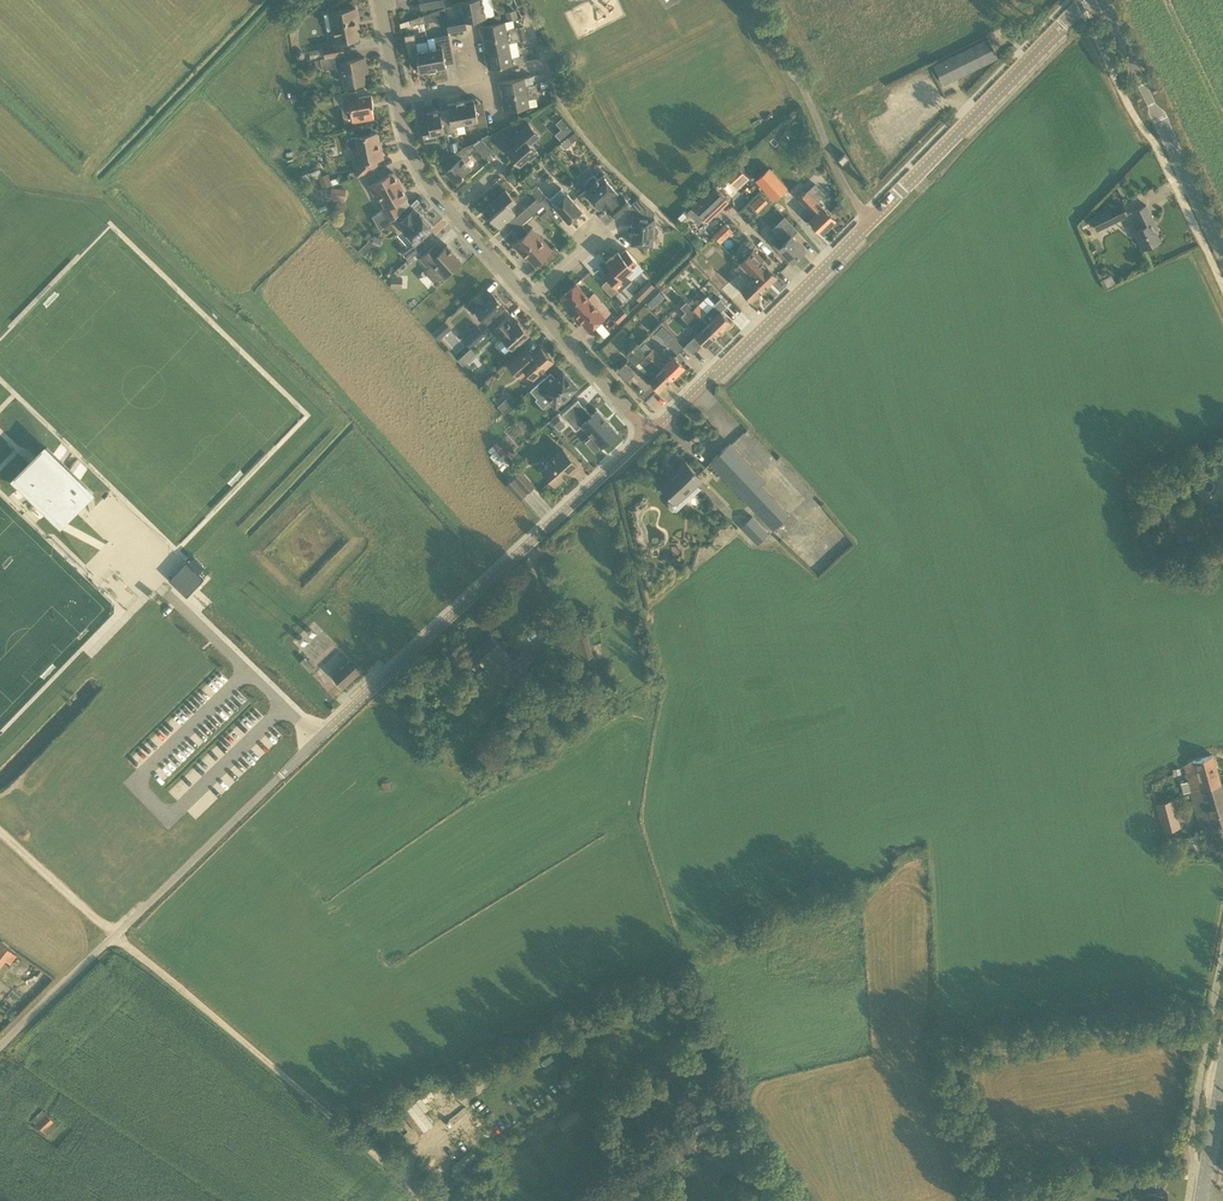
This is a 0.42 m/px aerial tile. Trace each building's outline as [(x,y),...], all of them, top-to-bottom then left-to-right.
[(463,28),(462,21),(482,17),(486,16),(483,0),(466,0),(461,1),(464,14),(446,19),(449,31),(463,28)] [(334,41),(358,37),(356,26),(359,26),(355,7),(329,12),(332,29),(334,41)] [(506,11),(507,18),(518,16),(517,9),(506,11)] [(431,21),(429,12),(423,15),(425,21),(431,21)] [(500,22),(499,14),(486,16),(482,17),(483,25),(481,25),(483,40),(518,33),(517,27),(506,29),(505,21),(500,22)] [(412,24),(425,21),(423,15),(410,19),(412,24)] [(417,50),(415,33),(404,35),(409,61),(417,60),(420,72),(433,69),(429,48),(417,50)] [(486,54),(510,49),(509,42),(519,40),(518,33),(483,40),(486,54)] [(433,69),(446,67),(444,55),(453,53),(449,34),(435,37),(427,38),(429,48),(433,69)] [(944,84),(998,57),(988,37),(934,64),(944,84)] [(324,47),(323,47),(325,57),(326,57),(326,56),(344,53),(342,43),(324,47)] [(511,57),(510,49),(486,54),(489,68),(523,62),(522,55),(511,57)] [(325,57),(319,59),(321,67),(322,66),(323,70),(337,67),(337,69),(342,69),(345,85),(366,81),(363,67),(366,66),(365,57),(340,61),(339,54),(344,53),(326,56),(326,57),(325,57)] [(525,85),(524,77),(500,81),(503,96),(537,90),(536,83),(525,85)] [(335,104),(341,103),(344,102),(344,100),(349,99),(353,120),(353,121),(374,117),(371,104),(373,103),(372,94),(358,97),(357,90),(343,92),(343,93),(333,95),(335,104)] [(528,99),(538,97),(537,90),(503,96),(505,111),(529,106),(528,99)] [(476,110),(474,98),(461,101),(464,122),(473,121),(474,124),(478,124),(479,127),(487,125),(484,109),(476,110)] [(444,133),(454,131),(454,130),(456,129),(457,128),(456,124),(464,122),(461,101),(447,103),(450,117),(442,119),(444,133)] [(424,142),(425,141),(438,139),(437,132),(444,131),(440,109),(426,112),(429,124),(421,125),(424,142)] [(562,128),(557,132),(560,137),(572,130),(564,116),(557,120),(562,128)] [(530,143),(540,135),(528,122),(520,130),(513,122),(501,128),(509,139),(510,138),(511,139),(516,144),(508,151),(520,164),(527,157),(529,160),(538,152),(530,143)] [(354,159),(357,170),(357,175),(378,167),(376,158),(383,157),(381,147),(379,147),(376,132),(355,136),(347,138),(346,140),(347,147),(350,149),(356,148),(358,158),(354,159)] [(477,141),(473,142),(477,147),(485,155),(491,150),(491,149),(481,138),(477,141)] [(460,149),(459,143),(447,145),(449,154),(460,149)] [(466,161),(470,157),(465,147),(443,158),(448,168),(445,171),(455,182),(464,174),(463,173),(471,167),(466,161)] [(843,164),(849,157),(844,153),(838,159),(843,164)] [(740,164),(728,175),(739,187),(751,175),(740,164)] [(769,168),(756,179),(773,199),(787,187),(769,167),(769,168)] [(380,229),(389,221),(402,210),(397,201),(406,196),(393,171),(373,183),(386,206),(382,208),(383,210),(373,215),(380,229)] [(619,192),(603,174),(598,178),(596,176),(592,175),(585,182),(584,186),(587,189),(585,191),(599,207),(604,203),(616,217),(628,206),(632,203),(623,193),(621,196),(618,192),(619,192)] [(567,194),(561,187),(549,198),(546,195),(538,186),(532,192),(539,201),(545,207),(551,213),(556,208),(568,222),(582,210),(567,193),(567,194)] [(342,189),(331,188),(331,195),(330,198),(341,200),(342,189)] [(692,204),(707,221),(723,206),(708,189),(692,204)] [(499,227),(515,213),(510,207),(516,201),(506,190),(486,207),(492,214),(490,217),(499,227)] [(807,190),(799,197),(815,214),(810,220),(821,232),(835,219),(824,207),(826,205),(820,199),(818,201),(807,190)] [(761,192),(751,203),(759,210),(769,200),(761,192)] [(654,225),(655,211),(640,197),(632,203),(628,206),(634,213),(633,215),(634,216),(633,224),(631,224),(630,231),(632,232),(632,244),(652,246),(653,234),(656,234),(658,233),(658,230),(658,227),(656,226),(654,225)] [(1096,230),(1128,216),(1122,203),(1090,218),(1096,230)] [(1143,247),(1159,239),(1151,223),(1154,221),(1146,204),(1133,211),(1140,227),(1135,230),(1143,247)] [(522,223),(534,212),(528,205),(515,216),(522,223)] [(551,213),(545,207),(538,213),(543,218),(550,212),(550,213),(551,213)] [(418,216),(413,209),(399,222),(404,228),(414,240),(401,251),(408,259),(426,243),(421,237),(432,228),(420,214),(418,216)] [(792,261),(805,248),(789,232),(795,227),(785,216),(772,228),(778,234),(772,240),(779,247),(792,261)] [(551,249),(532,227),(514,243),(521,252),(524,250),(535,263),(546,254),(552,260),(561,252),(555,246),(551,249)] [(719,230),(712,235),(720,244),(726,238),(719,230)] [(442,249),(436,242),(420,257),(428,266),(426,268),(427,274),(432,280),(437,280),(444,274),(460,260),(447,244),(442,249)] [(637,261),(626,248),(621,254),(618,251),(606,261),(615,272),(608,278),(618,290),(632,278),(643,268),(637,261)] [(755,264),(747,256),(740,263),(764,288),(777,275),(760,259),(755,264)] [(764,288),(740,263),(736,267),(744,276),(746,274),(752,280),(741,290),(751,300),(764,288)] [(392,285),(401,287),(402,280),(393,278),(392,285)] [(641,301),(656,285),(649,279),(634,294),(641,301)] [(732,299),(739,292),(729,281),(722,288),(732,299)] [(587,295),(576,283),(561,297),(589,329),(605,315),(610,310),(593,291),(587,295)] [(489,295),(484,289),(471,300),(466,305),(472,313),(476,309),(487,321),(505,306),(492,292),(489,295)] [(705,345),(718,333),(694,308),(687,300),(680,305),(685,311),(681,315),(691,326),(698,333),(695,335),(705,345)] [(711,320),(705,314),(707,312),(698,304),(694,308),(718,333),(731,320),(721,310),(711,320)] [(514,325),(507,317),(494,328),(512,348),(529,334),(518,321),(514,325)] [(677,354),(684,347),(662,325),(655,332),(677,354)] [(446,333),(440,326),(434,332),(440,339),(446,333)] [(470,346),(484,333),(479,327),(464,339),(470,346)] [(665,365),(659,359),(660,357),(645,341),(641,346),(672,378),(684,365),(675,355),(665,365)] [(672,378),(641,346),(637,342),(625,354),(636,364),(639,361),(647,369),(641,375),(648,383),(650,381),(659,390),(672,378)] [(553,360),(541,346),(532,354),(526,347),(507,364),(519,377),(526,371),(533,378),(553,360)] [(464,365),(471,358),(466,353),(459,359),(464,365)] [(626,362),(619,368),(628,378),(635,372),(626,362)] [(577,387),(563,372),(551,382),(546,376),(530,389),(540,400),(545,395),(556,407),(562,401),(564,402),(571,396),(570,394),(577,387)] [(509,406),(504,400),(499,405),(504,411),(509,406)] [(576,401),(561,414),(575,430),(580,425),(600,447),(615,433),(595,411),(590,416),(576,401)] [(765,481),(738,451),(730,443),(709,462),(717,470),(773,529),(776,526),(790,514),(762,484),(765,481)] [(571,472),(578,466),(580,464),(565,447),(549,461),(550,463),(543,469),(555,484),(569,471),(571,472)] [(29,462),(18,473),(19,475),(58,513),(69,501),(74,506),(80,501),(81,501),(87,494),(88,494),(43,449),(42,449),(36,455),(29,462)] [(673,511),(678,511),(702,488),(698,484),(703,479),(686,461),(660,485),(674,499),(670,503),(670,507),(673,511)] [(520,498),(534,486),(521,471),(507,483),(520,498)] [(1222,515),(1222,507),(1222,504),(1203,509),(1206,519),(1222,515)] [(757,544),(769,533),(752,515),(741,526),(757,544)] [(223,568),(233,557),(222,547),(212,558),(223,568)] [(186,561),(169,579),(174,583),(175,584),(187,596),(204,578),(186,561)] [(492,635),(466,659),(475,668),(483,661),(505,684),(535,657),(526,647),(512,659),(507,652),(492,637),(493,636),(492,635)] [(584,636),(574,639),(580,659),(591,656),(584,636)] [(343,686),(361,670),(351,659),(333,675),(343,686)] [(329,679),(325,683),(334,694),(339,690),(329,679)] [(320,693),(303,710),(309,716),(327,699),(320,693)] [(1183,793),(1190,791),(1191,791),(1221,782),(1213,754),(1192,761),(1184,765),(1188,780),(1180,782),(1183,793)] [(1214,834),(1212,826),(1222,823),(1222,790),(1221,782),(1191,791),(1190,791),(1202,837),(1214,834)] [(1164,830),(1181,825),(1174,799),(1156,804),(1164,830)] [(6,959),(11,963),(17,954),(13,951),(0,941),(0,967),(6,959)] [(652,1013),(646,1019),(663,1036),(669,1030),(652,1013)] [(612,1069),(600,1070),(602,1088),(605,1088),(605,1091),(611,1091),(611,1087),(614,1087),(612,1069)] [(435,1099),(429,1104),(440,1116),(445,1111),(435,1099)] [(566,1130),(584,1116),(577,1107),(559,1121),(566,1130)] [(47,1114),(37,1124),(43,1130),(53,1120),(47,1114)] [(413,1114),(401,1123),(405,1128),(417,1119),(413,1114)] [(413,1142),(425,1130),(420,1124),(407,1136),(413,1142)]
